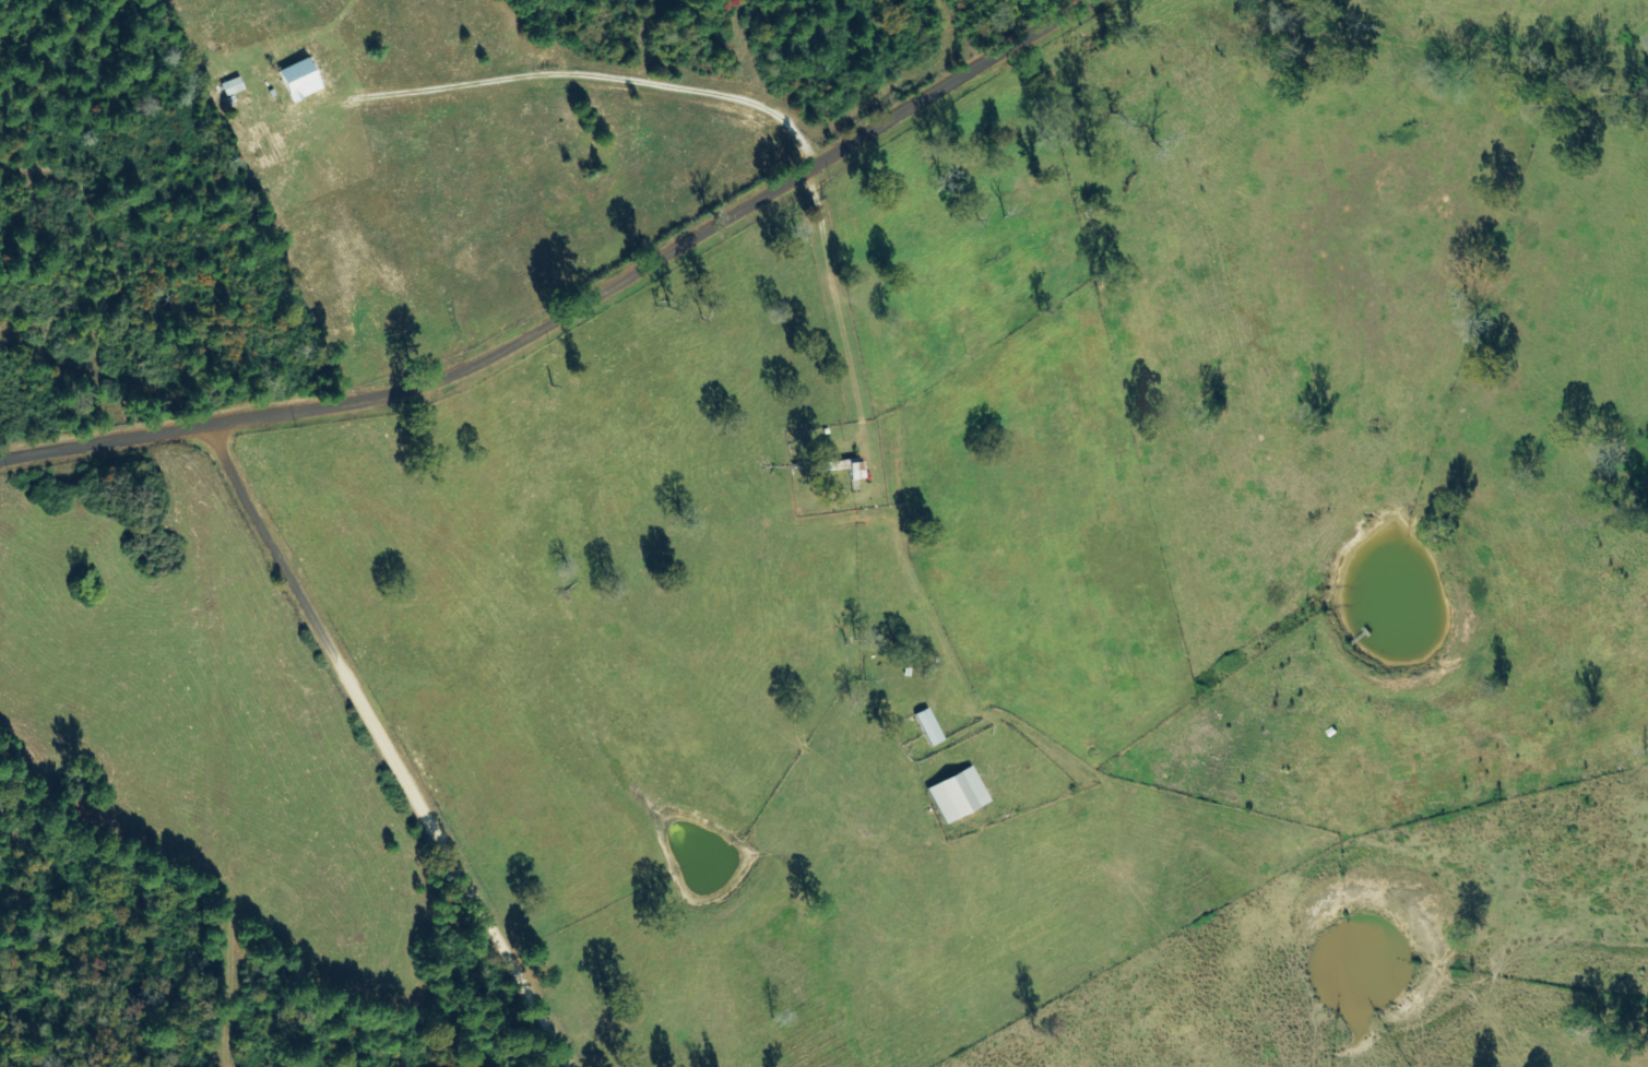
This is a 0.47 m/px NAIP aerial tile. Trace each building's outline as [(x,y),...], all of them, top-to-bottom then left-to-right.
[(289,103),(320,89),(316,81),(321,79),(311,57),(275,73),(289,103)] [(224,97),(242,92),(237,78),(220,84),(224,97)] [(862,480),(859,458),(817,465),(818,473),(847,469),(849,482),(862,480)] [(927,748),(941,742),(927,709),(914,715),(927,748)] [(925,788),(941,825),(987,804),(971,768),(925,788)]
